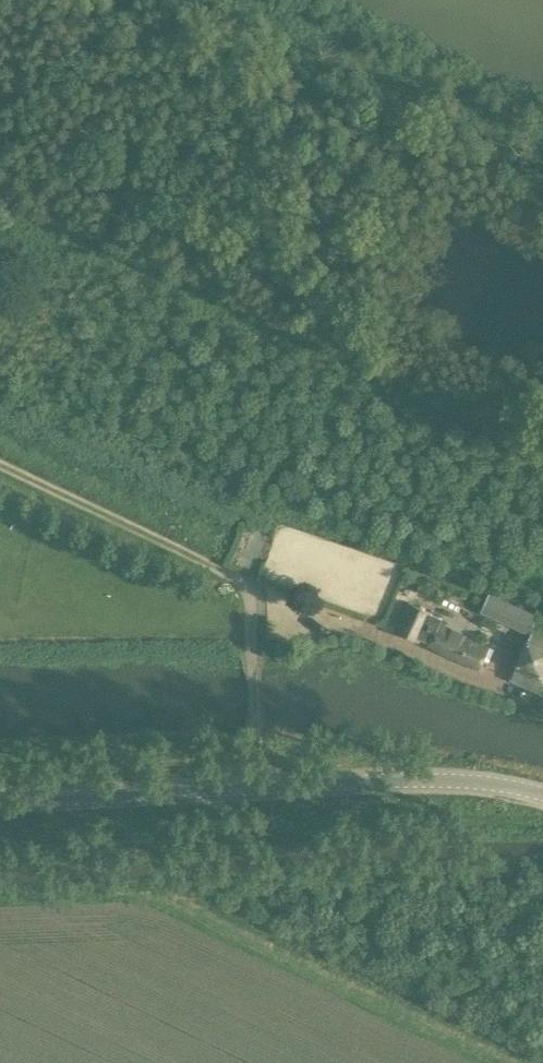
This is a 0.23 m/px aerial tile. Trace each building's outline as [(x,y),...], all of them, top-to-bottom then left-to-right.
[(280,525),(267,577),(387,608),(401,557),(280,525)] [(420,583),(417,592),(431,597),(434,589),(430,587),(430,586),(420,583)] [(410,607),(398,631),(420,641),(421,639),(428,643),(428,645),(478,668),(487,648),(436,625),(435,629),(424,624),(426,620),(428,615),(410,607)] [(510,678),(542,694),(542,617),(539,615),(534,627),(510,678)]
